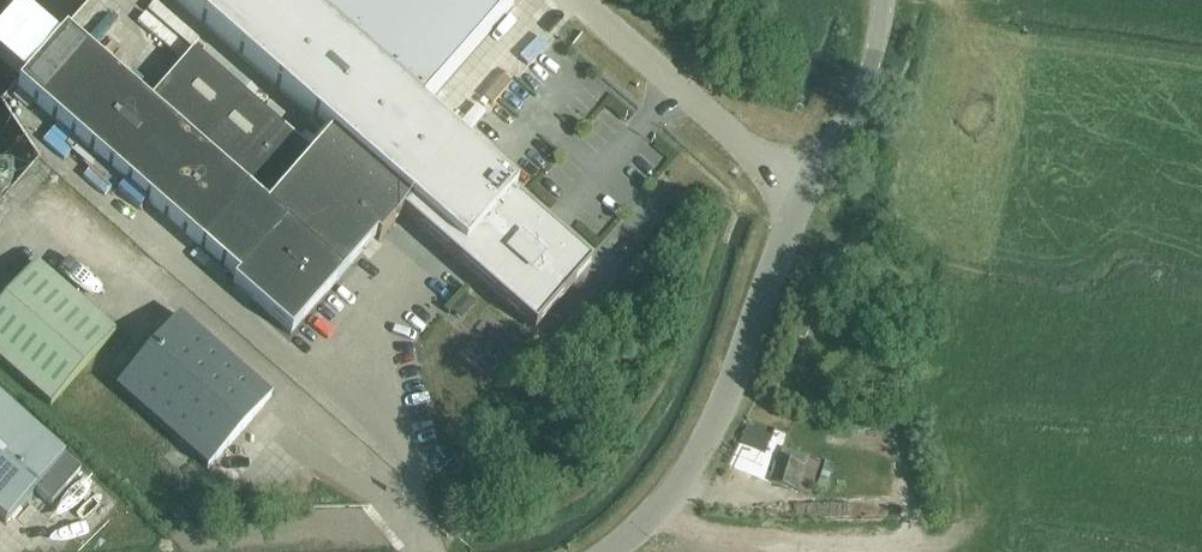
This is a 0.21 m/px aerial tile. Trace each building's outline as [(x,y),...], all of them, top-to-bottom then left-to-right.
[(315,158),(193,51),(146,104),(64,33),(58,40),(23,80),(17,87),(284,320),(388,203),(532,329),(586,267),(455,153),(460,147),(290,0),(174,0),(332,139),(315,158)] [(506,0),(292,0),(455,142),(548,37),(506,0)] [(57,281),(81,290),(89,269),(66,260),(57,281)] [(115,333),(36,264),(0,304),(0,363),(50,407),(115,333)] [(180,316),(179,317),(115,389),(207,470),(271,397),(180,316)] [(6,524),(35,492),(51,506),(80,473),(64,459),(0,402),(0,519),(6,524)] [(773,438),(747,428),(740,444),(766,455),(773,438)] [(779,456),(772,480),(804,492),(818,496),(820,489),(825,490),(829,476),(818,473),(822,461),(808,457),(805,464),(779,456)]
